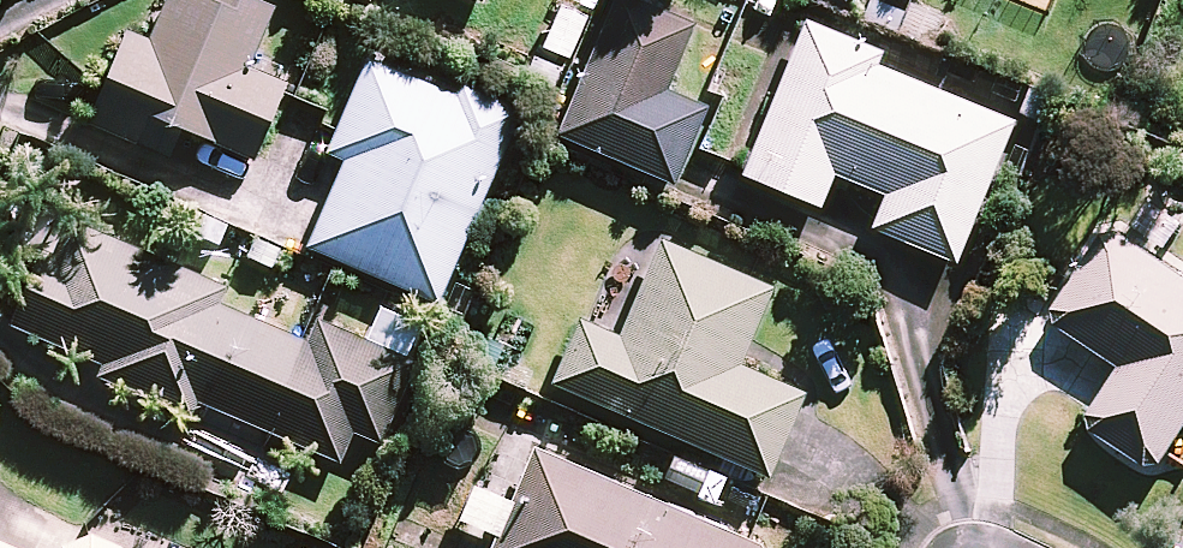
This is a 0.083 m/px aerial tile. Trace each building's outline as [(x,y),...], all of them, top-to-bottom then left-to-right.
[(151,42),(127,32),(90,124),(171,157),(182,129),(256,159),(286,85),(248,69),(273,6),(258,0),(168,0),(151,42)] [(636,0),(615,0),(558,136),(672,184),(704,108),(664,91),(692,24),(636,0)] [(593,10),(598,0),(570,0),(593,10)] [(881,0),(871,0),(863,19),(931,49),(947,13),(916,0),(912,0),(907,11),(881,0)] [(876,54),(806,24),(744,175),(819,207),(834,172),(888,195),(874,229),(955,263),(1012,123),(871,65),(876,54)] [(516,118),(369,57),(329,153),(345,160),(309,247),(439,301),(516,118)] [(1157,194),(1136,232),(1168,250),(1182,222),(1182,209),(1157,194)] [(227,290),(73,224),(58,257),(45,252),(13,326),(102,364),(97,377),(190,417),(198,401),(340,462),(354,430),(381,442),(415,364),(313,319),(303,342),(220,306),(227,290)] [(1111,233),(1052,324),(1125,372),(1088,430),(1160,476),(1182,441),(1182,279),(1111,233)] [(770,290),(660,243),(620,337),(581,320),(554,385),(769,476),(804,393),(738,365),(770,290)] [(537,449),(514,500),(479,484),(463,521),(499,537),(494,547),(763,547),(537,449)] [(733,479),(670,453),(658,482),(721,508),(733,479)] [(58,545),(57,547),(115,547),(114,547),(108,544),(102,541),(96,539),(89,538),(83,538),(77,539),(70,540),(64,542),(58,545)]
